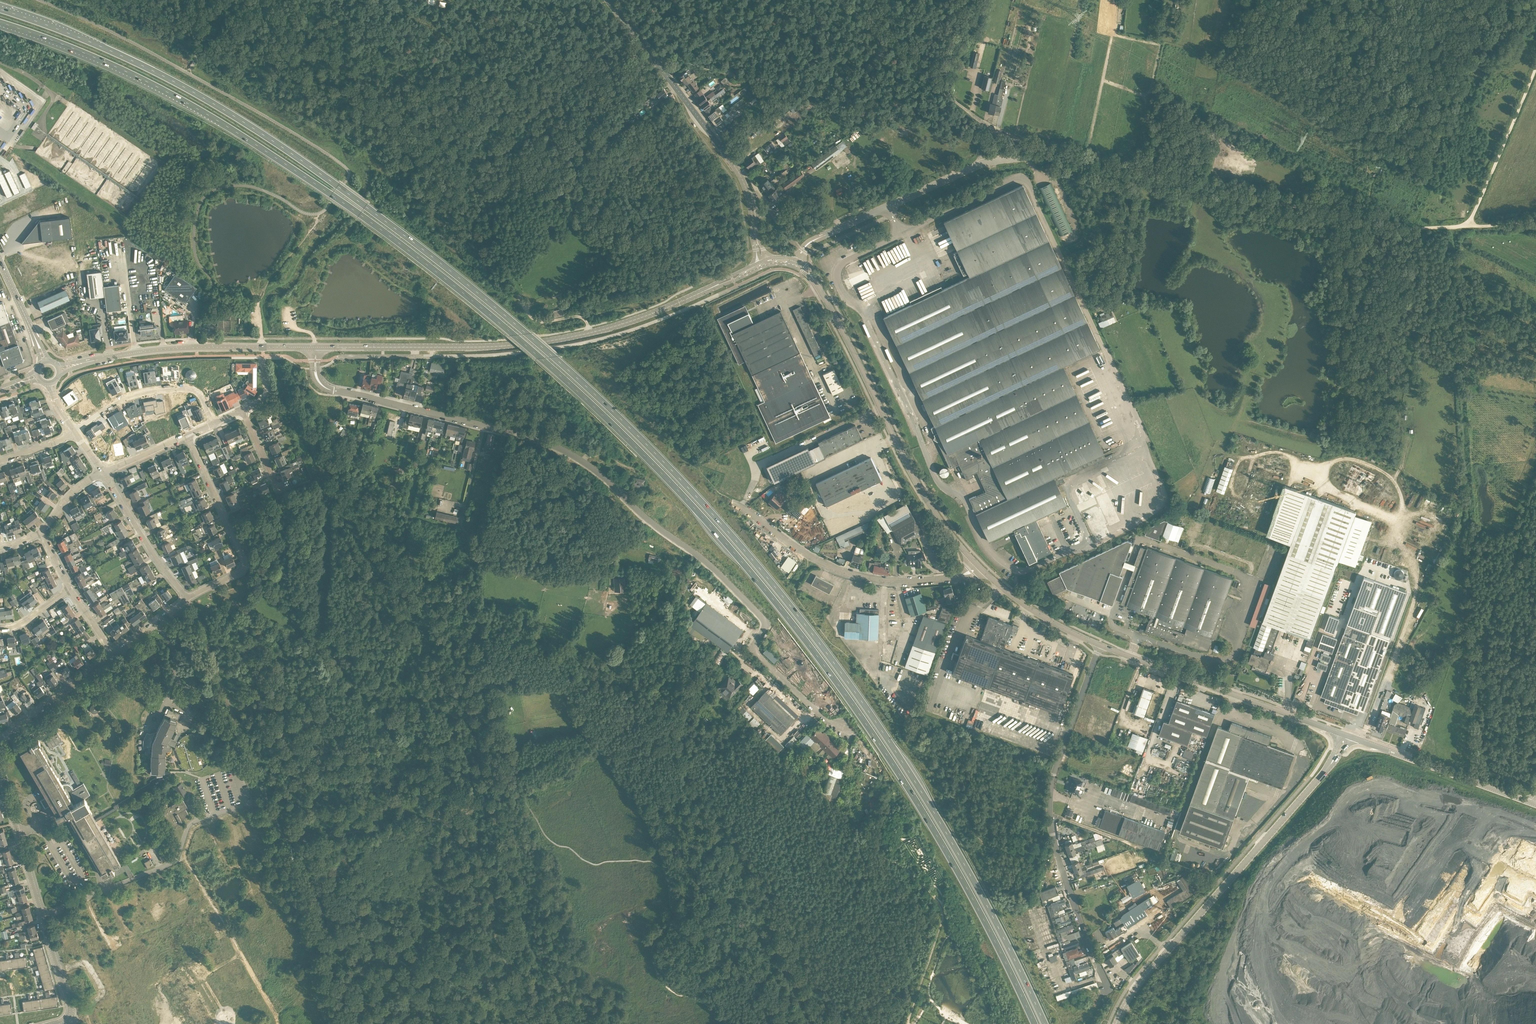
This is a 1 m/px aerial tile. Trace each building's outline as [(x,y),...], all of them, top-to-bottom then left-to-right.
[(975,68),(978,53),(974,52),(970,67),(975,68)] [(687,71),(683,73),(679,76),(680,77),(679,78),(681,79),(685,84),(687,83),(693,92),(699,88),(688,73),(687,71)] [(722,80),(725,86),(732,82),(728,76),(722,80)] [(989,90),(992,78),(984,76),(981,88),(989,90)] [(1001,99),(1006,82),(1001,81),(998,95),(997,100),(994,114),(999,115),(1003,99),(1001,99)] [(746,93),(747,95),(754,89),(750,85),(749,84),(745,87),(743,89),(746,93)] [(663,88),(659,91),(646,101),(648,104),(658,96),(660,99),(667,94),(663,88)] [(715,94),(701,105),(708,115),(713,111),(709,106),(714,103),(713,101),(717,97),(718,98),(725,92),(723,88),(715,94)] [(701,105),(715,94),(714,92),(713,91),(705,97),(704,95),(705,95),(701,89),(695,94),(699,99),(697,100),(701,105)] [(994,114),(997,100),(998,95),(995,94),(993,104),(990,104),(988,112),(994,114)] [(723,112),(719,106),(715,109),(716,110),(709,116),(712,121),(723,112)] [(723,112),(712,121),(716,125),(726,118),(726,117),(725,114),(727,112),(726,110),(723,112)] [(781,141),(787,137),(784,134),(776,140),(781,147),(784,145),(781,141)] [(816,170),(841,152),(836,145),(811,164),(816,170)] [(761,163),(755,155),(744,163),(748,168),(754,164),(756,167),(761,163)] [(0,163),(0,177),(10,198),(23,192),(12,171),(6,174),(1,163),(0,163)] [(768,195),(775,190),(771,185),(789,172),(786,169),(770,182),(768,179),(760,185),(768,195)] [(801,171),(776,189),(781,196),(787,191),(786,189),(804,176),(801,171)] [(28,173),(22,176),(29,189),(34,187),(28,173)] [(1052,182),(1042,187),(1067,242),(1077,237),(1052,182)] [(1100,349),(1025,190),(1023,185),(944,222),(958,252),(953,254),(963,276),(968,273),(970,277),(943,289),(942,286),(910,301),(911,304),(884,317),(935,426),(931,428),(935,437),(933,439),(937,441),(950,468),(954,466),(954,467),(959,464),(966,480),(973,476),(972,474),(977,472),(985,491),(969,499),(989,541),(1013,530),(1029,563),(1033,561),(1051,552),(1035,520),(1067,504),(1063,496),(1066,495),(1061,485),(1057,487),(1056,485),(1064,481),(1063,477),(1106,457),(1063,366),(1100,349)] [(775,190),(768,195),(773,201),(779,196),(775,190)] [(72,237),(69,217),(41,221),(40,220),(39,220),(21,244),(43,241),(72,237)] [(848,288),(872,279),(868,270),(845,280),(848,288)] [(105,297),(103,287),(102,271),(86,273),(90,299),(105,297)] [(196,288),(175,273),(164,290),(184,304),(196,288)] [(103,287),(105,297),(105,298),(107,311),(121,310),(118,285),(103,287)] [(65,289),(37,301),(42,312),(69,299),(65,289)] [(4,367),(22,361),(23,359),(3,302),(0,303),(0,355),(3,362),(4,367)] [(800,307),(793,310),(814,356),(822,353),(800,307)] [(719,323),(722,328),(739,364),(745,361),(764,401),(758,404),(776,443),(830,417),(780,311),(750,325),(747,319),(748,318),(744,309),(723,318),(724,321),(719,323)] [(1101,328),(1115,321),(1111,311),(1104,314),(1103,312),(1100,314),(1103,320),(1098,323),(1101,328)] [(65,312),(61,314),(48,320),(52,329),(69,321),(65,312)] [(187,320),(182,320),(173,321),(174,328),(175,333),(188,332),(187,320)] [(94,329),(89,335),(91,337),(91,341),(94,340),(96,342),(98,340),(100,339),(99,334),(103,334),(101,324),(98,325),(98,328),(94,329)] [(139,325),(141,335),(154,333),(153,324),(139,325)] [(124,339),(128,339),(127,329),(122,330),(122,329),(118,329),(118,330),(114,331),(115,340),(119,340),(119,341),(124,340),(124,339)] [(69,337),(64,331),(57,336),(64,346),(68,347),(79,344),(76,335),(73,336),(69,337)] [(432,362),(430,371),(443,374),(445,365),(432,362)] [(236,392),(239,398),(241,397),(242,399),(248,396),(248,395),(252,393),(253,392),(254,392),(255,392),(255,391),(255,390),(256,390),(256,364),(236,363),(236,365),(234,365),(234,364),(233,363),(232,363),(231,364),(231,370),(234,370),(235,370),(235,371),(248,371),(248,380),(247,380),(246,381),(245,382),(245,383),(247,384),(244,388),(243,387),(237,389),(238,391),(236,392)] [(843,389),(834,369),(823,374),(832,395),(843,389)] [(155,370),(143,372),(145,384),(156,382),(155,370)] [(195,375),(195,374),(195,373),(195,372),(194,372),(194,371),(193,371),(192,370),(191,370),(190,370),(189,370),(189,371),(188,371),(187,372),(187,373),(186,373),(186,374),(186,375),(186,376),(187,376),(187,377),(188,378),(189,378),(189,379),(190,379),(191,379),(192,379),(193,378),(194,378),(194,377),(195,377),(195,376),(195,375)] [(415,399),(418,385),(419,385),(421,375),(417,374),(417,373),(417,371),(414,370),(413,374),(410,384),(413,384),(412,387),(409,398),(415,399)] [(406,388),(406,387),(410,387),(412,387),(413,384),(410,384),(413,374),(401,371),(400,378),(399,378),(400,378),(399,382),(398,382),(397,386),(399,387),(406,388)] [(138,385),(135,374),(126,376),(129,388),(138,385)] [(368,389),(369,379),(366,378),(367,375),(361,374),(359,381),(363,382),(362,388),(368,389)] [(368,389),(374,390),(374,388),(377,388),(378,382),(381,383),(383,376),(377,374),(377,378),(372,377),(371,380),(369,379),(368,389)] [(110,380),(106,382),(112,395),(117,392),(121,390),(115,378),(110,380)] [(100,384),(93,388),(100,401),(107,398),(100,384)] [(409,398),(412,387),(410,387),(406,387),(406,388),(404,396),(409,398)] [(73,390),(63,396),(69,405),(78,398),(73,390)] [(239,398),(236,392),(234,393),(234,391),(222,396),(221,393),(215,396),(221,410),(229,407),(228,405),(238,401),(237,399),(239,398)] [(82,399),(70,407),(78,418),(90,410),(82,399)] [(32,409),(38,407),(38,406),(40,405),(39,400),(36,401),(36,400),(29,402),(29,403),(29,404),(30,403),(32,409)] [(19,405),(16,406),(14,406),(13,403),(9,405),(10,408),(9,408),(11,414),(12,418),(18,416),(19,420),(23,419),(19,405)] [(361,411),(363,406),(350,403),(347,413),(360,416),(360,415),(361,415),(361,411)] [(363,406),(361,411),(371,414),(373,405),(363,403),(363,406)] [(130,408),(126,410),(130,420),(143,415),(141,407),(137,408),(135,405),(132,406),(129,407),(130,407),(130,408)] [(372,420),(375,421),(379,407),(373,405),(371,414),(370,418),(368,426),(369,425),(371,425),(372,420)] [(11,414),(9,408),(7,409),(6,406),(2,407),(3,410),(1,411),(3,417),(4,416),(4,417),(5,417),(5,416),(11,414)] [(32,411),(34,416),(41,414),(40,413),(43,412),(41,408),(39,409),(38,407),(32,409),(32,410),(32,411)] [(129,424),(123,413),(120,415),(117,411),(107,418),(114,429),(124,423),(126,426),(129,424)] [(189,422),(191,421),(187,411),(184,412),(185,415),(178,418),(182,428),(190,424),(189,422)] [(265,414),(261,415),(263,420),(258,422),(261,428),(270,424),(265,414)] [(423,417),(416,416),(411,415),(410,419),(406,419),(405,422),(404,422),(403,427),(419,431),(423,417)] [(42,427),(49,425),(48,424),(51,423),(49,418),(47,419),(46,418),(40,420),(39,421),(40,422),(41,422),(42,427)] [(432,431),(434,420),(429,419),(425,433),(422,433),(421,440),(425,441),(426,434),(427,434),(427,435),(430,436),(432,431)] [(432,431),(436,432),(436,430),(440,431),(439,433),(442,434),(445,423),(434,420),(432,431)] [(131,426),(134,432),(139,428),(144,424),(144,422),(144,421),(131,426)] [(280,422),(272,426),(273,429),(263,433),(266,440),(275,436),(273,432),(277,430),(276,428),(283,425),(281,421),(280,422)] [(86,431),(90,438),(95,434),(93,433),(100,429),(101,430),(105,427),(102,422),(98,425),(96,424),(86,431)] [(457,437),(459,426),(448,424),(445,435),(456,437),(457,437)] [(43,429),(45,434),(51,432),(51,431),(53,430),(52,425),(49,426),(49,425),(42,427),(43,428),(42,428),(42,429),(43,429)] [(350,432),(345,426),(343,428),(340,436),(347,444),(352,439),(348,435),(350,432)] [(457,437),(456,437),(455,444),(459,444),(460,441),(463,442),(466,428),(459,426),(457,437)] [(862,440),(856,427),(811,447),(819,463),(834,456),(833,454),(850,446),(851,448),(858,444),(858,442),(862,440)] [(231,432),(236,443),(243,440),(238,428),(238,429),(231,432)] [(339,437),(339,436),(342,430),(337,428),(335,431),(334,435),(339,437)] [(21,433),(23,439),(25,439),(26,442),(30,440),(29,437),(30,437),(28,430),(28,431),(28,430),(27,430),(27,431),(21,433)] [(22,440),(23,439),(21,433),(21,432),(20,433),(14,435),(16,442),(17,441),(18,444),(23,443),(22,440)] [(231,445),(236,443),(231,432),(225,434),(229,445),(231,445)] [(495,435),(488,433),(484,449),(491,450),(495,435)] [(138,438),(142,446),(148,443),(145,436),(144,434),(141,435),(142,437),(138,438)] [(10,444),(11,443),(9,437),(2,439),(4,446),(5,446),(6,448),(11,447),(10,444)] [(142,446),(138,438),(133,441),(128,443),(127,441),(126,438),(123,440),(126,447),(129,445),(130,448),(134,446),(136,449),(142,446)] [(213,448),(220,445),(217,438),(210,441),(213,448)] [(467,440),(466,445),(463,456),(471,458),(475,442),(467,440)] [(215,452),(213,448),(210,441),(203,444),(207,451),(208,455),(215,452)] [(281,449),(278,442),(269,446),(272,453),(281,449)] [(121,443),(112,446),(116,457),(124,455),(121,443)] [(69,460),(73,457),(71,454),(75,452),(71,446),(64,451),(68,456),(64,459),(67,462),(69,460)] [(776,483),(819,463),(811,447),(769,468),(776,483)] [(290,448),(286,450),(281,452),(282,455),(275,458),(278,466),(286,462),(284,458),(285,458),(284,455),(291,452),(290,448)] [(180,463),(182,462),(187,459),(183,451),(176,454),(178,459),(175,460),(181,472),(184,470),(180,463)] [(251,452),(247,454),(244,456),(247,463),(255,459),(251,452)] [(53,464),(52,460),(50,456),(43,458),(46,466),(53,464)] [(74,469),(83,463),(79,457),(75,460),(73,457),(69,460),(67,462),(68,464),(70,463),(71,464),(74,468),(74,469)] [(220,462),(218,459),(217,457),(211,460),(213,465),(220,462)] [(161,461),(165,469),(165,470),(169,468),(171,471),(176,469),(174,463),(172,464),(169,458),(161,461)] [(871,458),(866,460),(816,483),(827,506),(881,480),(871,458)] [(45,474),(43,469),(40,469),(37,460),(31,462),(33,465),(30,466),(33,474),(36,473),(41,471),(44,481),(47,479),(45,473),(45,474)] [(297,460),(290,464),(285,466),(287,469),(280,471),(284,479),(291,476),(290,473),(289,472),(291,471),(292,470),(292,469),(299,466),(297,460)] [(83,463),(74,469),(79,476),(83,474),(81,472),(87,468),(83,463)] [(165,479),(162,471),(158,472),(155,464),(148,467),(153,478),(159,475),(162,480),(163,480),(165,479)] [(16,467),(19,476),(26,474),(26,473),(25,469),(23,465),(16,467)] [(948,465),(939,468),(942,476),(950,473),(948,465)] [(1217,490),(1226,493),(1233,468),(1225,465),(1217,490)] [(224,473),(221,466),(213,470),(216,477),(224,473)] [(13,478),(19,476),(16,467),(9,470),(12,478),(13,478)] [(259,468),(254,470),(252,471),(253,475),(249,477),(252,484),(253,483),(258,481),(257,478),(262,475),(259,468)] [(121,479),(124,486),(131,482),(130,478),(133,476),(132,474),(121,479)] [(231,475),(230,475),(225,477),(226,480),(220,484),(223,490),(230,487),(228,483),(233,481),(231,475)] [(1203,491),(1211,494),(1215,479),(1208,477),(1203,491)] [(67,484),(61,478),(56,483),(61,489),(67,484)] [(636,478),(634,483),(634,488),(641,491),(643,485),(644,485),(645,480),(636,478)] [(195,479),(191,481),(187,483),(190,490),(198,486),(195,479)] [(783,483),(785,487),(792,483),(790,479),(783,483)] [(13,490),(13,489),(11,483),(8,484),(11,493),(10,494),(13,501),(17,500),(13,490)] [(259,483),(254,485),(252,486),(254,491),(259,489),(261,494),(269,490),(266,483),(260,486),(259,483)] [(198,486),(190,490),(193,497),(201,493),(198,486)] [(1335,570),(1336,565),(1338,560),(1355,566),(1358,559),(1362,560),(1364,556),(1360,555),(1372,521),(1354,515),(1356,511),(1285,486),(1283,487),(1267,534),(1291,543),(1289,548),(1288,553),(1270,603),(1263,621),(1280,627),(1310,638),(1335,570)] [(92,491),(94,495),(96,498),(99,496),(101,499),(105,497),(103,493),(102,494),(98,487),(92,491)] [(57,493),(50,488),(48,490),(45,488),(41,492),(44,494),(44,495),(47,497),(48,496),(52,499),(57,493)] [(141,498),(137,490),(130,493),(133,501),(136,499),(141,498)] [(778,490),(772,498),(769,502),(777,508),(786,497),(778,490)] [(229,504),(237,500),(234,493),(229,496),(226,497),(229,504)] [(96,504),(95,502),(92,497),(90,499),(88,495),(81,499),(85,507),(93,503),(94,506),(96,504)] [(251,505),(247,496),(245,496),(248,502),(241,505),(243,508),(251,505)] [(204,498),(195,502),(197,506),(198,509),(207,505),(204,498)] [(804,498),(799,504),(796,508),(800,511),(803,508),(808,501),(804,498)] [(49,505),(41,499),(40,501),(37,499),(32,506),(36,509),(38,506),(45,511),(49,505)] [(149,502),(148,499),(139,502),(140,506),(139,506),(140,510),(139,510),(141,515),(150,511),(146,503),(149,502)] [(237,500),(229,504),(232,511),(236,509),(240,507),(237,500)] [(184,507),(187,506),(186,503),(180,506),(179,506),(182,512),(186,511),(184,507)] [(884,515),(892,530),(914,518),(906,503),(884,515)] [(796,508),(792,505),(787,511),(797,518),(801,512),(800,511),(796,508)] [(81,507),(79,509),(77,506),(70,510),(74,517),(77,515),(78,517),(82,515),(83,517),(86,515),(81,507)] [(113,508),(106,512),(103,514),(105,516),(107,515),(110,519),(117,515),(113,508)] [(29,515),(34,522),(40,517),(34,511),(29,515)] [(196,529),(206,524),(208,523),(207,521),(213,518),(210,511),(201,515),(204,521),(200,522),(201,523),(197,525),(198,526),(195,527),(196,529)] [(460,517),(457,517),(457,516),(437,512),(435,519),(455,523),(455,522),(459,523),(460,517)] [(160,522),(155,513),(150,516),(151,518),(146,521),(149,528),(157,524),(156,523),(160,522)] [(28,527),(34,522),(29,515),(23,520),(28,527)] [(12,524),(15,533),(22,530),(19,523),(21,522),(20,518),(11,522),(12,524)] [(752,522),(748,518),(744,523),(749,527),(752,522)] [(914,518),(892,530),(901,545),(923,533),(914,518)] [(113,524),(110,526),(114,532),(124,526),(121,520),(113,524)] [(1145,535),(1161,541),(1162,536),(1179,542),(1185,524),(1183,524),(1182,526),(1165,520),(1148,528),(1145,535)] [(845,540),(867,530),(868,521),(836,537),(837,541),(838,541),(841,548),(845,546),(846,548),(851,546),(848,541),(845,542),(845,540)] [(15,533),(12,524),(8,526),(7,523),(3,524),(4,526),(8,535),(15,533)] [(109,527),(110,526),(109,523),(100,529),(101,531),(103,530),(104,532),(105,532),(109,530),(110,529),(109,527)] [(157,534),(159,538),(169,533),(168,529),(169,529),(167,523),(160,526),(162,529),(157,531),(158,533),(157,534)] [(196,529),(195,529),(195,530),(196,532),(197,533),(202,531),(203,533),(207,532),(208,535),(217,531),(214,524),(208,527),(206,524),(196,529)] [(110,547),(118,543),(118,542),(122,540),(121,538),(128,534),(124,526),(114,532),(113,532),(116,531),(118,534),(115,536),(117,538),(108,543),(108,544),(106,545),(107,548),(109,546),(110,547)] [(76,546),(77,546),(81,544),(74,532),(62,538),(63,540),(58,542),(62,551),(70,547),(71,549),(76,546)] [(171,537),(166,539),(163,540),(164,544),(162,545),(165,552),(173,549),(171,545),(174,544),(171,537)] [(219,537),(212,541),(215,548),(211,550),(212,552),(216,550),(220,549),(220,548),(219,549),(218,547),(223,544),(219,537)] [(120,555),(126,551),(127,551),(135,546),(132,540),(124,544),(125,547),(121,549),(118,543),(110,547),(104,551),(106,554),(113,550),(116,556),(120,555)] [(1060,572),(1061,575),(1047,582),(1054,595),(1067,588),(1100,600),(1113,605),(1123,577),(1120,576),(1131,543),(1127,540),(1060,572)] [(188,548),(187,545),(176,550),(178,553),(170,557),(173,564),(178,562),(179,565),(185,563),(183,559),(187,558),(183,551),(188,548)] [(1134,570),(1123,598),(1122,603),(1152,614),(1151,618),(1150,621),(1149,620),(1145,630),(1165,638),(1165,639),(1169,640),(1169,639),(1181,643),(1182,643),(1206,652),(1207,650),(1208,651),(1211,644),(1211,645),(1213,641),(1212,641),(1213,638),(1217,639),(1224,618),(1223,618),(1224,613),(1226,613),(1228,607),(1231,605),(1234,598),(1227,596),(1233,579),(1147,547),(1147,548),(1141,546),(1132,570),(1134,570)] [(35,559),(41,556),(37,547),(31,550),(35,559)] [(856,547),(854,551),(851,562),(857,564),(857,562),(861,563),(864,554),(864,549),(856,547)] [(132,559),(140,554),(137,548),(128,553),(132,559)] [(25,553),(28,559),(29,562),(35,559),(31,550),(25,553)] [(773,558),(777,555),(774,550),(769,554),(773,558)] [(907,564),(907,565),(913,565),(913,564),(915,564),(915,568),(921,567),(920,561),(925,559),(922,551),(917,553),(917,554),(908,554),(908,558),(907,558),(907,559),(906,560),(905,560),(905,561),(904,562),(905,562),(905,563),(906,563),(906,564),(907,564)] [(67,561),(73,558),(73,557),(80,554),(79,552),(77,553),(76,553),(72,555),(70,552),(64,555),(67,561)] [(140,554),(132,559),(135,565),(143,560),(140,554)] [(27,568),(24,560),(20,562),(19,555),(12,557),(14,564),(15,564),(19,563),(20,563),(21,564),(22,564),(24,569),(27,568)] [(235,564),(231,556),(224,559),(227,567),(235,564)] [(778,556),(773,560),(777,564),(782,561),(778,556)] [(6,558),(8,566),(14,564),(12,557),(6,558)] [(70,566),(83,560),(82,560),(81,557),(75,560),(73,558),(67,561),(70,566)] [(796,561),(790,557),(782,567),(789,572),(796,561)] [(185,575),(192,571),(195,570),(192,563),(197,561),(196,558),(189,561),(190,564),(189,565),(188,564),(181,567),(185,575)] [(83,560),(70,566),(72,572),(78,569),(77,566),(81,564),(80,563),(83,562),(83,560)] [(880,569),(880,566),(881,562),(874,561),(874,563),(870,562),(868,570),(873,571),(873,573),(881,574),(882,570),(880,569)] [(882,570),(881,574),(888,575),(889,571),(890,571),(890,562),(885,561),(884,565),(882,565),(882,566),(880,566),(880,569),(882,570)] [(222,570),(218,562),(210,566),(211,569),(212,569),(214,574),(222,570)] [(143,574),(151,570),(148,564),(140,569),(143,574)] [(89,575),(88,573),(85,575),(84,572),(87,570),(86,567),(80,570),(82,572),(75,577),(78,582),(89,575)] [(45,577),(51,574),(48,568),(39,573),(41,576),(37,578),(38,580),(45,577)] [(151,570),(143,574),(145,578),(143,579),(146,585),(150,582),(149,580),(155,576),(151,570)] [(192,571),(185,575),(188,582),(195,579),(192,571)] [(41,583),(42,585),(54,579),(51,574),(45,577),(46,580),(44,581),(41,583)] [(89,575),(78,582),(81,587),(87,584),(85,581),(92,577),(90,575),(90,574),(89,575)] [(829,594),(834,585),(816,575),(811,584),(829,594)] [(627,594),(626,578),(614,578),(615,589),(622,588),(623,594),(627,594)] [(42,585),(42,587),(43,588),(45,586),(47,589),(50,587),(50,588),(56,585),(54,579),(42,585)] [(1265,582),(1251,625),(1257,627),(1260,615),(1264,616),(1269,598),(1267,597),(1271,584),(1265,582)] [(87,597),(93,593),(98,589),(97,587),(94,589),(92,586),(89,588),(84,592),(87,597)] [(128,598),(124,591),(122,587),(121,586),(110,593),(114,600),(119,597),(119,598),(120,597),(124,604),(130,601),(128,598)] [(947,603),(951,602),(955,600),(951,586),(943,589),(945,595),(944,596),(944,597),(935,599),(936,601),(934,602),(935,606),(928,607),(929,610),(943,606),(943,603),(947,602),(947,603)] [(124,591),(128,598),(131,596),(134,594),(131,588),(129,588),(124,591)] [(96,593),(99,591),(98,589),(93,593),(87,597),(90,602),(99,596),(97,594),(96,593)] [(156,593),(161,600),(163,598),(165,601),(172,596),(167,590),(161,594),(159,591),(156,593)] [(921,592),(905,597),(911,616),(926,611),(921,592)] [(158,602),(161,600),(156,593),(152,597),(153,599),(146,605),(147,606),(149,610),(152,608),(153,610),(160,605),(158,602)] [(37,600),(32,594),(27,598),(32,604),(37,600)] [(26,609),(32,604),(27,598),(25,595),(20,599),(26,609)] [(693,606),(700,611),(703,608),(706,603),(699,598),(693,606)] [(147,606),(146,605),(141,599),(138,601),(139,602),(135,605),(139,612),(136,614),(140,620),(146,615),(144,612),(146,611),(144,608),(147,606)] [(108,603),(107,601),(104,604),(103,603),(101,605),(99,602),(93,606),(97,611),(108,603)] [(108,603),(97,611),(100,616),(106,612),(104,610),(111,605),(109,602),(108,603)] [(60,617),(71,609),(68,604),(60,610),(62,613),(59,615),(60,617)] [(942,607),(938,620),(947,624),(952,611),(942,607)] [(64,625),(69,621),(68,619),(75,614),(71,609),(60,617),(61,618),(64,616),(66,619),(62,621),(64,625)] [(129,615),(124,609),(121,611),(121,612),(125,617),(124,617),(129,623),(131,621),(134,624),(140,620),(136,614),(131,618),(129,615)] [(704,609),(692,626),(707,637),(724,649),(736,632),(704,609)] [(845,637),(878,639),(879,610),(860,609),(860,613),(856,613),(856,622),(846,622),(845,637)] [(1334,633),(1339,619),(1329,615),(1324,630),(1334,633)] [(923,616),(910,651),(905,667),(927,675),(927,674),(933,657),(945,624),(923,616)] [(127,625),(129,623),(124,617),(122,619),(124,622),(119,625),(119,626),(124,632),(129,628),(127,625)] [(1012,626),(1000,621),(988,617),(984,629),(985,629),(980,641),(966,635),(952,674),(978,683),(1059,713),(1073,674),(1003,649),(1008,637),(1008,638),(1012,626)] [(72,630),(81,624),(77,618),(71,623),(69,621),(64,625),(65,627),(69,624),(71,627),(68,629),(69,631),(71,629),(72,630)] [(45,633),(49,630),(48,628),(49,628),(44,621),(38,624),(43,631),(45,633)] [(1273,648),(1280,627),(1263,621),(1254,647),(1255,647),(1253,653),(1252,653),(1248,663),(1265,669),(1270,658),(1273,659),(1275,654),(1273,654),(1275,649),(1273,648)] [(43,634),(45,633),(43,631),(38,624),(33,628),(38,635),(41,638),(44,636),(43,634)] [(75,635),(76,637),(80,635),(85,631),(84,629),(81,624),(72,630),(75,635)] [(119,626),(119,625),(118,624),(113,628),(119,636),(124,632),(119,626)] [(1390,640),(1375,634),(1347,624),(1321,696),(1326,698),(1324,703),(1338,708),(1339,710),(1342,711),(1343,710),(1357,715),(1359,710),(1364,712),(1390,640)] [(690,632),(688,635),(694,639),(696,637),(703,642),(707,637),(692,626),(688,631),(690,632)] [(115,638),(119,636),(113,628),(110,631),(115,638)] [(86,632),(82,635),(86,640),(90,637),(86,632)] [(30,636),(28,637),(26,633),(20,635),(23,642),(29,640),(29,641),(31,640),(30,636)] [(1318,648),(1332,653),(1337,639),(1323,634),(1318,648)] [(16,648),(15,642),(14,637),(7,638),(8,646),(7,646),(12,646),(12,649),(16,648)] [(1309,638),(1306,646),(1312,648),(1315,640),(1309,638)] [(95,653),(89,644),(83,649),(90,658),(95,653)] [(711,659),(720,666),(728,655),(720,648),(711,659)] [(768,648),(763,652),(774,663),(778,658),(768,648)] [(83,662),(76,653),(73,656),(75,659),(70,663),(73,668),(76,665),(77,667),(83,662)] [(1322,653),(1320,659),(1329,662),(1331,656),(1322,653)] [(50,661),(55,669),(58,667),(56,664),(54,661),(52,659),(50,661)] [(55,669),(50,661),(49,661),(46,662),(47,663),(53,671),(55,669)] [(1307,664),(1302,661),(1299,668),(1301,669),(1299,674),(1302,675),(1307,664)] [(1328,665),(1319,662),(1316,667),(1326,671),(1328,665)] [(71,672),(64,663),(58,667),(65,676),(71,672)] [(730,667),(726,671),(730,675),(734,671),(730,667)] [(40,674),(38,672),(35,675),(39,680),(36,682),(37,683),(35,685),(34,685),(31,687),(31,688),(38,697),(44,692),(40,686),(45,682),(42,678),(40,674)] [(58,682),(51,673),(45,677),(52,686),(58,682)] [(719,687),(720,688),(717,690),(727,699),(729,697),(730,697),(742,684),(738,680),(735,683),(729,677),(719,687)] [(1103,681),(1084,734),(1107,743),(1129,683),(1115,678),(1114,679),(1110,678),(1109,677),(1107,678),(1105,679),(1104,681),(1103,682),(1103,681)] [(747,688),(754,694),(760,687),(754,681),(747,688)] [(1145,717),(1154,692),(1144,688),(1135,713),(1145,717)] [(13,693),(19,700),(22,698),(27,705),(33,700),(29,695),(26,696),(24,693),(21,695),(17,690),(13,693)] [(19,700),(13,693),(12,691),(9,693),(14,700),(6,706),(6,707),(8,711),(10,716),(11,715),(21,709),(16,703),(19,700)] [(795,720),(790,715),(766,692),(752,706),(781,734),(791,723),(795,720)] [(1401,696),(1396,693),(1395,694),(1392,699),(1398,702),(1402,698),(1403,697),(1401,696)] [(11,715),(10,716),(8,711),(6,711),(6,713),(1,714),(1,711),(2,711),(1,708),(6,707),(6,706),(1,695),(0,696),(0,721),(8,719),(8,718),(11,717),(11,715)] [(1215,714),(1196,707),(1177,700),(1169,723),(1164,721),(1159,735),(1179,742),(1184,728),(1207,736),(1215,714)] [(1408,725),(1410,719),(1409,719),(1413,708),(1410,707),(1398,703),(1395,704),(1392,713),(1399,715),(1406,718),(1405,721),(1407,722),(1406,724),(1407,724),(1408,725)] [(1415,703),(1413,708),(1409,719),(1410,719),(1416,721),(1414,727),(1418,729),(1425,708),(1426,707),(1422,706),(1415,703)] [(90,707),(90,708),(90,709),(90,710),(90,711),(91,712),(92,713),(93,713),(94,713),(95,713),(96,713),(97,712),(98,711),(98,710),(98,709),(98,708),(98,707),(97,706),(96,705),(95,705),(94,705),(93,705),(92,705),(91,706),(90,707)] [(752,716),(746,710),(742,707),(738,711),(748,720),(752,716)] [(179,741),(178,741),(176,741),(179,735),(176,734),(173,739),(169,737),(174,728),(176,723),(174,722),(175,719),(175,720),(175,719),(174,719),(174,718),(178,719),(180,714),(169,709),(166,714),(165,714),(163,717),(164,717),(162,722),(161,722),(156,732),(157,732),(156,734),(155,733),(150,734),(147,733),(146,733),(147,733),(143,741),(143,749),(147,749),(151,753),(151,754),(151,766),(151,770),(150,770),(150,774),(156,775),(156,777),(150,781),(150,783),(134,792),(135,794),(113,806),(114,808),(94,820),(96,822),(119,808),(118,806),(140,794),(139,792),(158,780),(159,774),(162,774),(162,771),(164,771),(164,766),(165,766),(165,755),(165,749),(165,748),(169,748),(169,746),(169,745),(169,744),(175,747),(175,748),(175,749),(175,750),(175,749),(179,759),(180,759),(181,763),(179,764),(178,763),(179,764),(180,765),(181,766),(182,767),(182,768),(184,768),(185,769),(186,770),(187,770),(188,770),(190,771),(192,771),(196,771),(199,770),(203,768),(201,764),(200,765),(196,754),(197,753),(191,734),(190,734),(189,734),(188,734),(187,734),(186,735),(185,735),(184,736),(183,737),(182,737),(181,738),(180,739),(179,740),(179,741)] [(1388,716),(1381,713),(1380,717),(1379,717),(1378,718),(1378,719),(1378,720),(1379,721),(1376,727),(1383,730),(1383,729),(1386,730),(1389,722),(1391,717),(1388,716)] [(760,723),(754,717),(748,722),(754,728),(760,723)] [(1237,809),(1243,793),(1247,782),(1249,775),(1282,787),(1294,754),(1268,745),(1271,737),(1272,737),(1232,722),(1229,730),(1218,726),(1216,731),(1180,831),(1227,848),(1231,837),(1228,836),(1237,811),(1237,809)] [(1395,726),(1396,724),(1389,722),(1386,730),(1395,733),(1397,727),(1395,726)] [(1397,727),(1395,733),(1404,736),(1407,728),(1404,727),(1404,729),(1397,727)] [(818,729),(815,732),(811,737),(807,733),(797,743),(806,751),(810,747),(815,752),(820,746),(828,754),(832,758),(840,750),(828,739),(829,738),(824,732),(823,733),(818,729)] [(57,733),(51,736),(56,745),(59,743),(59,742),(62,741),(57,733)] [(771,733),(765,739),(778,751),(784,746),(771,733)] [(1132,733),(1128,746),(1135,749),(1140,735),(1132,733)] [(1143,752),(1148,738),(1140,735),(1135,749),(1143,752)] [(53,747),(56,745),(51,736),(45,740),(50,748),(53,746),(53,747)] [(793,736),(785,745),(789,749),(797,740),(793,736)] [(119,862),(96,822),(94,820),(87,807),(89,806),(86,801),(89,799),(88,795),(90,794),(83,783),(81,784),(74,789),(72,785),(70,784),(69,783),(68,783),(66,783),(64,783),(63,783),(61,784),(56,775),(38,744),(40,743),(38,740),(31,744),(29,745),(30,748),(24,752),(23,753),(39,780),(53,803),(50,805),(56,814),(55,814),(55,815),(58,819),(62,816),(67,813),(78,832),(102,871),(100,872),(102,875),(104,874),(106,878),(110,876),(111,878),(125,870),(130,877),(134,876),(126,863),(121,866),(119,863),(120,863),(119,862)] [(29,745),(28,743),(21,747),(24,752),(30,748),(29,745)] [(1183,756),(1193,759),(1195,752),(1186,749),(1183,756)] [(62,772),(64,775),(67,774),(60,762),(57,764),(62,772)] [(78,785),(81,783),(75,771),(72,772),(78,785)] [(821,791),(832,795),(838,777),(828,774),(821,791)] [(1081,782),(1076,780),(1073,778),(1069,790),(1077,793),(1081,782)] [(181,784),(174,788),(180,798),(187,794),(181,784)] [(1132,794),(1114,788),(1111,795),(1129,801),(1132,794)] [(182,799),(161,811),(172,828),(180,823),(180,822),(182,821),(181,820),(189,816),(184,806),(186,805),(182,799)] [(1073,810),(1067,808),(1065,814),(1071,816),(1073,810)] [(1095,826),(1100,827),(1158,849),(1164,832),(1105,810),(1102,819),(1098,817),(1095,826)] [(1096,846),(1097,846),(1095,840),(1089,842),(1086,844),(1087,846),(1088,849),(1096,846)] [(1067,850),(1083,844),(1083,841),(1076,844),(1075,843),(1073,844),(1072,842),(1070,843),(1065,845),(1067,850)] [(1067,850),(1069,856),(1076,853),(1076,852),(1085,849),(1085,847),(1083,844),(1067,850)] [(1097,846),(1096,846),(1098,852),(1105,850),(1103,844),(1097,846)] [(11,856),(9,849),(0,852),(0,856),(4,855),(4,858),(11,856)] [(171,857),(168,851),(159,856),(163,862),(171,857)] [(11,856),(4,858),(1,859),(2,866),(13,863),(11,856)] [(150,859),(144,862),(148,869),(153,865),(150,859)] [(1074,869),(1081,867),(1079,861),(1072,863),(1074,869)] [(1074,869),(1076,875),(1083,872),(1082,871),(1087,869),(1087,868),(1086,865),(1081,867),(1074,869)] [(1086,872),(1083,873),(1084,876),(1096,872),(1102,870),(1101,867),(1095,869),(1086,872)] [(6,878),(17,875),(15,868),(4,871),(5,875),(6,878)] [(1198,891),(1195,886),(1187,873),(1177,880),(1184,890),(1167,901),(1171,908),(1198,891)] [(6,878),(7,881),(8,885),(18,882),(17,875),(6,878)] [(1140,878),(1127,884),(1133,897),(1146,891),(1140,878)] [(1039,893),(1042,901),(1059,894),(1056,886),(1039,893)] [(13,897),(25,893),(23,887),(11,890),(12,895),(13,897)] [(25,893),(13,897),(13,898),(15,898),(16,902),(19,901),(19,902),(27,900),(25,893)] [(1157,901),(1155,897),(1153,895),(1136,906),(1135,904),(1128,908),(1129,910),(1126,912),(1127,913),(1121,917),(1113,922),(1116,926),(1123,922),(1124,924),(1115,930),(1113,927),(1105,932),(1110,939),(1115,936),(1116,937),(1124,932),(1123,931),(1130,926),(1136,922),(1147,915),(1144,910),(1157,901)] [(1061,899),(1050,903),(1053,910),(1063,906),(1061,899)] [(1058,912),(1053,913),(1053,911),(1051,905),(1048,906),(1047,906),(1051,917),(1054,916),(1059,914),(1058,912)] [(16,916),(31,912),(29,906),(21,908),(22,912),(21,912),(15,913),(16,916)] [(31,912),(16,916),(17,919),(23,917),(24,916),(25,921),(26,921),(33,919),(31,912)] [(1071,924),(1058,929),(1060,934),(1073,929),(1071,924)] [(19,936),(36,931),(34,925),(27,927),(28,931),(27,931),(18,933),(19,936)] [(6,930),(0,932),(2,940),(8,938),(6,930)] [(36,931),(19,936),(20,940),(25,939),(25,937),(28,936),(28,935),(29,935),(31,940),(38,937),(37,931),(36,931)] [(1076,937),(1063,942),(1065,948),(1079,943),(1076,937)] [(1131,942),(1121,948),(1129,961),(1139,954),(1131,942)] [(43,946),(33,949),(35,957),(45,955),(44,951),(43,946)] [(1077,947),(1066,950),(1069,959),(1080,955),(1077,947)] [(1110,957),(1106,960),(1110,966),(1126,956),(1120,947),(1109,955),(1110,957)] [(45,955),(35,957),(38,966),(47,963),(48,963),(46,958),(45,955)] [(27,956),(18,957),(19,967),(23,967),(28,966),(27,956)] [(18,957),(9,959),(11,968),(10,968),(10,969),(15,968),(19,967),(18,957)] [(5,959),(1,960),(2,970),(7,970),(7,969),(10,968),(11,968),(9,959),(5,959)] [(1075,963),(1074,961),(1067,964),(1070,975),(1072,980),(1072,981),(1073,981),(1076,979),(1071,965),(1075,964),(1075,963)] [(1085,961),(1072,966),(1076,976),(1088,971),(1085,961)] [(1128,972),(1130,974),(1138,964),(1136,962),(1128,972)] [(40,974),(49,971),(50,971),(49,967),(48,967),(47,963),(38,966),(40,974)] [(49,971),(40,974),(42,982),(52,980),(51,975),(49,971)] [(52,980),(42,982),(45,991),(55,988),(54,988),(53,984),(54,984),(52,980)] [(1057,1001),(1073,996),(1071,991),(1056,996),(1057,1001)] [(57,996),(48,997),(50,1007),(53,1006),(54,1007),(58,1006),(57,996)] [(48,997),(39,998),(41,1008),(41,1009),(46,1008),(46,1007),(50,1007),(48,997)] [(31,1000),(32,1010),(37,1009),(41,1008),(39,998),(31,1000)] [(32,1010),(31,1000),(22,1001),(24,1011),(28,1010),(28,1011),(32,1010)] [(11,1003),(2,1004),(3,1014),(8,1014),(8,1013),(12,1012),(12,1013),(11,1003)]
